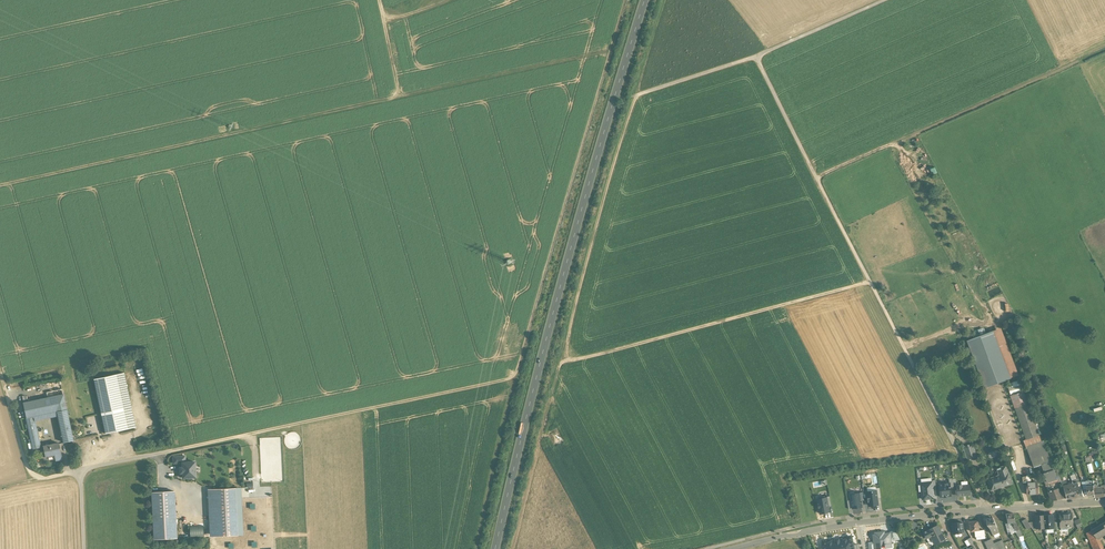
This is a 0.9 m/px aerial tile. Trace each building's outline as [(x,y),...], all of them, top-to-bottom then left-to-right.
[(993,331),(967,341),(984,388),(1010,379),(993,331)] [(135,427),(124,373),(116,375),(128,429),(135,427)] [(116,375),(94,379),(105,434),(128,429),(116,375)] [(1008,383),(1011,395),(1022,392),(1021,385),(1022,385),(1021,380),(1008,383)] [(62,389),(46,392),(47,398),(63,395),(62,389)] [(37,400),(23,403),(26,418),(34,417),(57,412),(66,410),(63,395),(47,398),(37,400)] [(1039,435),(1027,404),(1019,407),(1018,404),(1014,405),(1026,440),(1039,435)] [(66,410),(57,412),(63,443),(73,441),(66,410)] [(34,417),(26,418),(33,449),(40,448),(34,417)] [(1050,462),(1042,441),(1026,447),(1036,477),(1041,475),(1048,492),(1054,490),(1051,484),(1060,481),(1056,470),(1055,470),(1051,461),(1050,462)] [(58,443),(43,446),(45,457),(55,455),(56,461),(62,459),(58,443)] [(973,444),(964,447),(968,461),(975,458),(972,450),(975,449),(973,444)] [(183,478),(195,477),(195,462),(185,463),(182,463),(182,468),(180,468),(180,473),(182,473),(183,478)] [(993,478),(987,480),(991,491),(1000,487),(1012,482),(1008,472),(1006,465),(997,468),(997,469),(999,469),(1002,477),(994,479),(993,478)] [(1063,468),(1056,470),(1060,481),(1063,480),(1062,475),(1065,475),(1063,468)] [(1037,482),(1031,482),(1030,476),(1026,476),(1026,483),(1027,495),(1038,494),(1037,482)] [(1091,486),(1086,487),(1087,489),(1087,496),(1094,495),(1094,491),(1094,481),(1090,481),(1091,486)] [(932,482),(921,483),(922,500),(934,498),(933,491),(932,482)] [(949,483),(939,484),(940,497),(951,496),(950,489),(950,483),(949,483)] [(1079,489),(1076,483),(1075,483),(1073,484),(1075,490),(1077,498),(1083,496),(1081,489),(1079,489)] [(962,485),(957,486),(958,496),(970,495),(969,486),(962,486),(962,485)] [(1077,498),(1073,485),(1068,486),(1069,490),(1071,498),(1077,498)] [(1068,486),(1063,487),(1064,491),(1066,498),(1066,499),(1071,498),(1069,490),(1068,486)] [(1102,487),(1098,487),(1098,490),(1094,491),(1094,495),(1095,498),(1103,497),(1102,490),(1102,487)] [(235,488),(213,489),(215,536),(238,535),(235,488)] [(1054,490),(1048,492),(1051,501),(1066,498),(1064,492),(1059,493),(1057,489),(1054,490)] [(174,491),(152,493),(154,540),(176,538),(174,491)] [(876,491),(866,492),(868,507),(878,505),(877,498),(876,491)] [(863,493),(850,495),(851,501),(852,509),(862,507),(861,501),(864,500),(863,493)] [(827,498),(817,500),(820,514),(829,512),(828,507),(827,498)] [(1013,513),(1006,514),(1007,524),(1011,523),(1013,527),(1015,530),(1016,531),(1019,529),(1015,522),(1013,513)] [(1071,513),(1059,514),(1060,526),(1067,525),(1067,527),(1072,526),(1071,513)] [(1053,515),(1044,516),(1045,528),(1054,528),(1053,522),(1053,515)] [(1044,516),(1035,517),(1035,523),(1036,528),(1045,528),(1044,516)] [(992,518),(986,519),(987,523),(987,525),(988,526),(989,527),(992,534),(998,531),(994,523),(992,518)] [(978,521),(969,522),(970,531),(971,532),(975,531),(975,539),(985,538),(984,530),(979,531),(978,521)] [(1092,530),(1097,538),(1099,537),(1104,533),(1104,522),(1092,530)] [(962,523),(952,524),(953,534),(962,533),(961,529),(963,529),(962,523)] [(1007,524),(1005,524),(1008,533),(1015,530),(1013,527),(1011,523),(1007,524)] [(940,530),(937,525),(928,530),(928,531),(930,530),(932,535),(931,536),(935,544),(944,539),(940,531),(940,530)] [(928,531),(928,530),(923,533),(926,538),(931,536),(932,535),(930,530),(928,531)] [(1086,533),(1093,548),(1102,548),(1103,548),(1099,537),(1097,538),(1092,530),(1086,533)] [(890,537),(890,541),(900,540),(895,531),(892,531),(889,533),(889,537),(890,537)] [(875,548),(876,548),(880,548),(880,545),(885,544),(885,548),(891,547),(890,541),(890,537),(889,537),(889,533),(884,534),(883,532),(875,533),(875,535),(873,535),(874,542),(875,548)] [(827,543),(827,542),(825,541),(823,541),(822,543),(823,548),(853,548),(853,545),(851,538),(850,537),(848,537),(847,539),(827,543)] [(984,542),(987,548),(994,548),(996,548),(993,543),(992,539),(984,542)] [(993,543),(996,548),(1001,548),(1003,548),(999,541),(993,543)]
